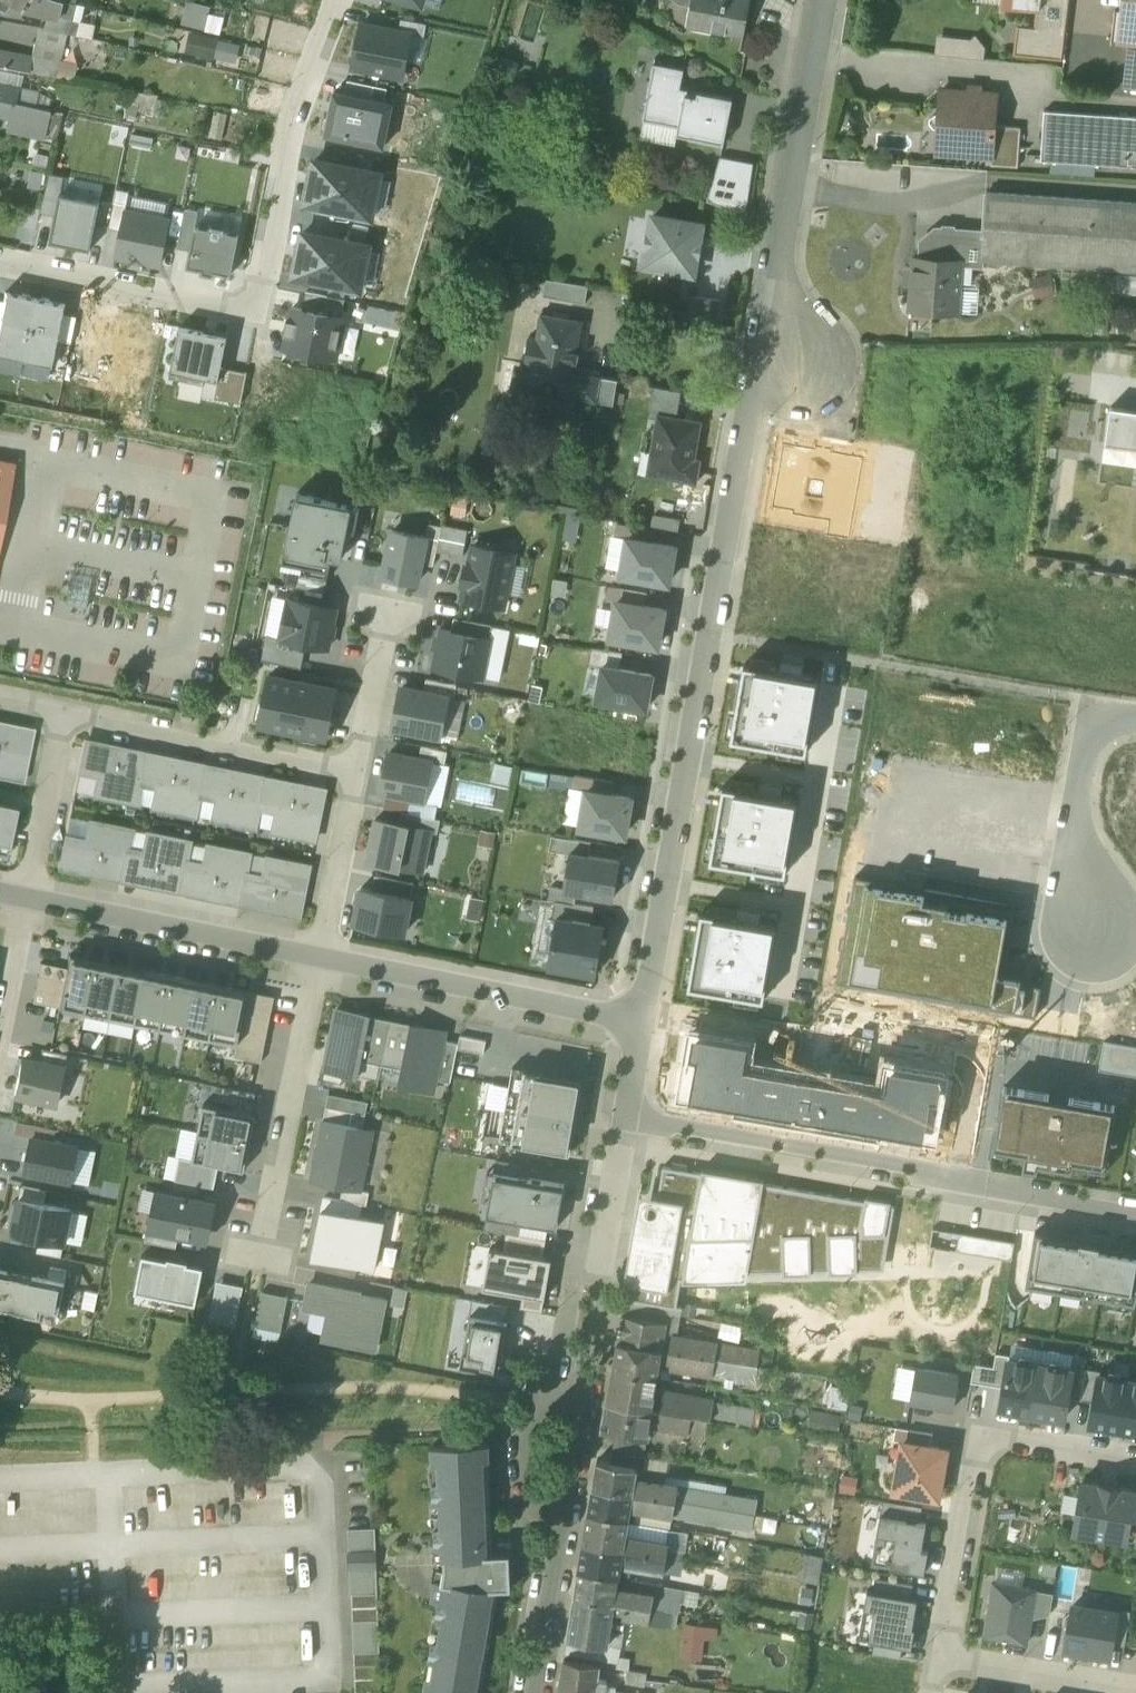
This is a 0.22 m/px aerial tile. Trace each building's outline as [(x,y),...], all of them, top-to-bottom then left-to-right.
[(11,1),(12,0),(0,0),(0,7),(4,11),(11,1)] [(11,1),(24,9),(45,14),(73,21),(77,3),(74,3),(63,0),(12,0),(11,1)] [(744,37),(751,0),(693,0),(698,3),(693,27),(744,37)] [(1041,0),(1005,0),(1004,5),(1037,9),(1040,9),(1039,10),(1043,10),(1043,8),(1040,7),(1041,0)] [(1067,0),(1041,0),(1040,7),(1043,8),(1043,10),(1039,10),(1040,9),(1037,9),(1036,29),(1063,32),(1067,0)] [(1133,40),(1135,40),(1135,0),(1122,0),(1117,38),(1133,40)] [(181,25),(205,30),(209,14),(210,7),(187,1),(181,25)] [(77,3),(73,21),(80,22),(84,5),(77,3)] [(73,21),(45,14),(42,27),(77,35),(80,22),(73,21)] [(209,14),(205,30),(205,32),(220,36),(225,17),(209,14)] [(400,19),(398,32),(411,35),(424,38),(424,37),(427,24),(400,19)] [(96,26),(80,22),(77,35),(92,39),(96,26)] [(398,32),(360,25),(352,67),(403,77),(406,61),(411,35),(398,32)] [(1030,44),(1032,28),(1019,27),(1016,55),(1052,59),(1048,54),(1037,52),(1030,44)] [(31,72),(58,77),(61,63),(67,35),(40,28),(34,57),(31,72)] [(1052,59),(1060,59),(1063,32),(1036,29),(1032,28),(1030,44),(1037,52),(1048,54),(1052,59)] [(185,53),(214,60),(214,58),(219,40),(219,38),(190,31),(185,53)] [(422,64),(427,38),(424,37),(424,38),(411,35),(406,61),(422,64)] [(941,38),(939,55),(982,60),(984,49),(975,38),(971,41),(941,38)] [(239,45),(219,40),(214,58),(235,64),(239,45)] [(1133,40),(1128,80),(1135,81),(1135,40),(1133,40)] [(489,59),(495,61),(499,48),(493,47),(489,59)] [(0,50),(0,66),(31,72),(34,57),(0,50)] [(58,77),(74,80),(77,66),(61,63),(58,77)] [(651,79),(680,84),(682,70),(653,65),(651,79)] [(0,71),(0,84),(22,89),(24,77),(0,71)] [(644,120),(680,126),(686,92),(679,91),(680,84),(651,79),(644,120)] [(347,81),(345,94),(384,102),(387,89),(347,81)] [(16,103),(36,108),(40,93),(22,89),(0,84),(0,100),(16,103)] [(991,157),(992,157),(994,126),(997,94),(941,90),(939,115),(934,115),(930,119),(929,123),(933,128),(938,128),(938,131),(964,133),(963,155),(991,157)] [(142,108),(141,91),(128,92),(129,109),(142,108)] [(392,104),(384,102),(345,94),(334,92),(325,136),(383,147),(392,104)] [(692,128),(697,94),(686,92),(680,126),(692,128)] [(690,136),(724,142),(731,100),(697,94),(692,128),(690,136)] [(11,119),(13,119),(16,103),(0,100),(0,116),(11,119)] [(36,108),(16,103),(13,119),(11,119),(9,130),(45,137),(50,111),(36,108)] [(1135,167),(1135,118),(1044,111),(1041,161),(1051,161),(1095,165),(1135,167)] [(680,126),(644,120),(641,140),(676,146),(680,126)] [(990,166),(1018,168),(1021,128),(994,126),(992,157),(991,157),(990,166)] [(964,133),(938,131),(936,153),(963,155),(964,133)] [(342,153),(340,166),(366,171),(369,158),(342,153)] [(754,163),(720,157),(707,201),(746,213),(754,163)] [(340,166),(315,161),(306,204),(331,209),(370,217),(372,218),(381,174),(366,171),(340,166)] [(1095,165),(1051,161),(1050,174),(1094,178),(1095,165)] [(40,213),(55,216),(59,194),(61,194),(64,177),(49,174),(40,213)] [(109,227),(122,229),(125,212),(130,190),(117,187),(109,227)] [(1135,271),(1135,203),(987,192),(984,231),(982,260),(1135,271)] [(61,194),(59,194),(55,216),(50,242),(90,250),(100,202),(61,194)] [(177,248),(190,251),(195,227),(198,212),(185,209),(177,248)] [(331,209),(326,236),(365,244),(370,217),(331,209)] [(169,220),(125,212),(122,229),(116,255),(130,258),(129,262),(142,264),(142,261),(160,264),(169,220)] [(653,216),(645,265),(693,273),(701,224),(653,216)] [(216,272),(230,275),(239,235),(224,232),(225,229),(211,226),(210,230),(195,227),(190,251),(187,266),(202,270),(202,273),(215,275),(216,272)] [(962,261),(961,267),(971,267),(981,268),(982,260),(984,231),(935,228),(921,241),(920,258),(962,261)] [(370,246),(304,233),(295,276),(316,280),(343,286),(361,289),(370,246)] [(958,313),(960,283),(961,267),(962,261),(920,258),(913,257),(910,304),(911,304),(932,305),(932,312),(958,314),(958,313)] [(970,283),(971,267),(961,267),(960,283),(970,283)] [(543,297),(556,299),(559,282),(546,279),(543,297)] [(314,294),(340,299),(343,286),(316,280),(314,294)] [(588,286),(559,282),(556,299),(584,304),(588,286)] [(975,283),(970,283),(960,283),(958,313),(978,314),(980,289),(975,283)] [(23,359),(35,298),(5,292),(3,301),(0,315),(0,355),(23,359)] [(305,292),(302,310),(341,318),(345,300),(340,299),(314,294),(305,292)] [(695,297),(691,323),(718,327),(721,300),(695,297)] [(66,304),(35,298),(23,359),(53,365),(58,340),(64,314),(66,304)] [(932,305),(911,304),(910,329),(931,330),(932,312),(932,305)] [(302,310),(292,308),(289,320),(286,319),(283,335),(286,336),(284,348),(335,358),(343,318),(341,318),(302,310)] [(141,383),(143,370),(151,331),(153,322),(92,310),(90,319),(85,345),(80,370),(141,383)] [(72,343),(72,342),(77,317),(64,314),(58,340),(72,343)] [(528,390),(614,405),(619,380),(573,372),(575,362),(577,362),(578,352),(577,352),(582,322),(541,315),(537,338),(529,336),(524,366),(532,367),(528,390)] [(77,316),(77,317),(72,342),(85,345),(90,319),(77,316)] [(179,327),(170,371),(205,378),(219,380),(221,367),(227,337),(179,327)] [(241,403),(247,373),(221,367),(219,380),(215,398),(241,403)] [(204,384),(205,378),(170,371),(169,377),(204,384)] [(657,414),(677,417),(682,390),(662,387),(657,414)] [(1110,406),(1105,444),(1135,448),(1135,410),(1110,406)] [(641,473),(696,483),(700,459),(695,458),(701,421),(677,417),(657,414),(651,452),(644,451),(641,473)] [(814,450),(783,445),(772,507),(830,517),(851,521),(862,459),(830,453),(831,450),(815,447),(814,450)] [(14,465),(0,463),(0,535),(14,465)] [(296,495),(283,561),(303,565),(329,570),(332,557),(341,559),(347,530),(355,531),(360,507),(296,495)] [(469,499),(453,496),(449,516),(465,519),(469,499)] [(652,528),(678,532),(681,519),(654,514),(652,528)] [(851,521),(830,517),(827,535),(848,539),(851,521)] [(617,523),(615,536),(628,538),(654,543),(656,530),(617,523)] [(442,526),(429,524),(421,563),(434,566),(437,551),(442,526)] [(442,525),(442,526),(437,551),(462,556),(468,530),(442,525)] [(426,537),(393,530),(384,577),(417,583),(421,563),(426,537)] [(606,566),(622,569),(628,538),(615,536),(611,535),(606,566)] [(654,543),(628,538),(622,569),(621,575),(668,583),(674,546),(654,543)] [(466,584),(463,600),(503,608),(505,594),(512,563),(514,553),(474,545),(470,567),(465,566),(462,583),(466,584)] [(523,597),(529,567),(512,563),(505,594),(523,597)] [(301,574),(328,579),(329,570),(303,565),(302,572),(301,574)] [(301,574),(302,572),(289,570),(286,585),(325,592),(328,579),(301,574)] [(568,582),(554,578),(551,594),(565,597),(568,582)] [(609,586),(606,599),(616,601),(645,606),(647,593),(609,586)] [(289,598),(281,637),(281,638),(307,643),(329,647),(337,608),(289,598)] [(645,606),(616,601),(610,637),(657,646),(663,609),(645,606)] [(454,618),(451,631),(490,639),(493,626),(454,618)] [(490,639),(483,676),(500,680),(510,629),(493,626),(490,639)] [(483,676),(490,639),(451,631),(441,629),(434,667),(483,676)] [(281,638),(281,637),(268,634),(263,660),(302,667),(307,643),(281,638)] [(592,648),(589,663),(603,666),(620,669),(622,654),(592,648)] [(781,662),(780,671),(802,675),(803,666),(781,662)] [(780,671),(744,664),(731,739),(806,752),(819,678),(802,675),(780,671)] [(620,669),(603,666),(596,700),(646,709),(652,674),(620,669)] [(327,736),(337,689),(269,674),(259,722),(327,736)] [(454,698),(456,686),(426,679),(423,692),(447,697),(454,698)] [(423,692),(401,687),(393,726),(439,736),(447,697),(423,692)] [(447,697),(439,736),(457,739),(465,700),(454,698),(447,697)] [(22,780),(32,730),(0,724),(0,776),(22,780)] [(95,795),(137,803),(141,784),(140,783),(146,753),(86,741),(79,771),(99,775),(95,795)] [(421,746),(418,759),(432,762),(444,764),(447,751),(421,746)] [(196,815),(200,796),(199,796),(206,765),(146,753),(140,783),(141,784),(159,787),(154,807),(196,815)] [(424,800),(432,762),(418,759),(388,753),(381,791),(424,800)] [(506,782),(510,765),(494,761),(490,779),(506,782)] [(450,765),(444,764),(432,762),(424,800),(423,802),(437,805),(442,806),(450,765)] [(265,777),(206,765),(199,796),(200,796),(218,799),(214,819),(256,827),(260,808),(259,807),(265,777)] [(75,791),(95,795),(99,775),(79,771),(75,791)] [(573,788),(576,775),(551,771),(549,786),(569,790),(569,787),(573,788)] [(576,775),(573,788),(587,790),(611,795),(614,781),(576,775)] [(326,789),(265,777),(259,807),(260,808),(278,811),(274,831),(316,839),(326,789)] [(454,797),(490,806),(494,787),(458,779),(454,797)] [(760,783),(758,792),(781,796),(782,787),(760,783)] [(141,784),(137,803),(154,807),(159,787),(141,784)] [(758,792),(723,786),(710,861),(785,874),(798,799),(781,796),(758,792)] [(581,826),(587,790),(573,788),(569,787),(569,790),(563,823),(581,826)] [(611,795),(587,790),(581,826),(581,827),(625,834),(631,798),(611,795)] [(200,796),(196,815),(214,819),(218,799),(200,796)] [(401,811),(418,814),(421,802),(395,797),(393,809),(401,811)] [(423,802),(421,815),(434,818),(437,805),(423,802)] [(9,846),(17,807),(0,803),(0,844),(9,846)] [(260,808),(256,827),(274,831),(278,811),(260,808)] [(401,811),(399,824),(408,826),(432,831),(431,833),(438,834),(441,819),(434,818),(421,815),(418,814),(401,811)] [(86,841),(90,821),(70,817),(66,837),(86,841)] [(375,820),(370,844),(378,846),(375,861),(400,866),(408,826),(399,824),(375,820)] [(126,849),(127,849),(131,829),(90,821),(86,841),(66,837),(60,867),(120,879),(126,849)] [(432,831),(408,826),(400,866),(424,871),(431,833),(432,831)] [(145,853),(149,833),(131,829),(127,849),(145,853)] [(126,849),(120,879),(180,891),(186,861),(187,861),(191,841),(149,833),(145,853),(127,849),(126,849)] [(552,836),(550,850),(570,854),(570,852),(589,856),(592,842),(552,836)] [(209,845),(191,841),(187,861),(205,865),(209,845)] [(367,860),(375,861),(378,846),(370,844),(367,860)] [(186,861),(180,891),(239,903),(245,873),(247,873),(251,853),(209,845),(205,865),(187,861),(186,861)] [(589,856),(570,852),(570,854),(563,888),(577,891),(614,897),(620,861),(589,856)] [(265,877),(268,857),(251,853),(247,873),(265,877)] [(245,873),(239,903),(300,915),(310,865),(268,857),(265,877),(247,873),(245,873)] [(375,875),(372,889),(411,897),(414,883),(375,875)] [(1004,972),(998,971),(997,975),(1021,979),(1016,1008),(850,980),(866,884),(877,886),(902,890),(903,884),(855,876),(836,982),(1035,1017),(1041,986),(1023,983),(1024,976),(1004,972)] [(1021,979),(997,975),(993,999),(883,980),(887,955),(866,952),(877,886),(866,884),(850,980),(1016,1008),(1021,979)] [(551,886),(548,900),(555,901),(575,904),(577,891),(563,888),(551,886)] [(902,890),(877,886),(866,952),(887,955),(883,980),(993,999),(997,975),(998,971),(1007,917),(967,911),(967,913),(964,929),(943,926),(946,909),(948,902),(924,898),(924,894),(902,890)] [(404,934),(411,897),(372,889),(361,887),(354,924),(404,934)] [(948,902),(946,909),(967,913),(967,911),(1007,917),(998,971),(1004,972),(1015,910),(1009,909),(924,894),(924,898),(948,902)] [(594,908),(575,904),(555,901),(552,918),(556,919),(556,917),(573,920),(573,918),(592,921),(594,908)] [(738,909),(737,918),(759,922),(761,913),(738,909)] [(964,929),(967,913),(946,909),(943,926),(964,929)] [(737,918),(701,912),(688,987),(764,1000),(777,925),(759,922),(737,918)] [(551,950),(548,966),(596,974),(598,960),(603,961),(607,940),(602,939),(604,926),(591,924),(592,921),(573,918),(573,920),(556,917),(556,919),(553,934),(549,933),(546,949),(551,950)] [(86,1012),(96,960),(69,955),(66,967),(64,981),(61,994),(59,1007),(86,1012)] [(96,960),(86,1012),(111,1017),(121,965),(96,960)] [(37,976),(64,981),(66,967),(40,962),(37,976)] [(794,997),(811,1001),(817,967),(800,964),(794,997)] [(121,965),(111,1017),(136,1022),(146,970),(121,965)] [(146,970),(136,1022),(161,1028),(171,975),(146,970)] [(171,975),(161,1028),(185,1033),(196,980),(171,975)] [(34,989),(61,994),(64,981),(37,976),(34,989)] [(196,980),(185,1033),(210,1038),(221,985),(196,980)] [(221,985),(210,1038),(237,1043),(240,1030),(243,1017),(246,1004),(248,991),(221,985)] [(61,994),(34,989),(31,1002),(59,1007),(61,994)] [(248,991),(246,1004),(272,1009),(275,996),(248,991)] [(269,1023),(272,1009),(246,1004),(243,1017),(269,1023)] [(361,1061),(370,1016),(337,1010),(326,1070),(358,1076),(361,1061)] [(109,1030),(111,1017),(86,1012),(83,1024),(109,1030)] [(361,1061),(381,1064),(391,1020),(370,1016),(361,1061)] [(111,1017),(109,1030),(133,1035),(136,1022),(111,1017)] [(266,1035),(269,1023),(243,1017),(240,1030),(266,1035)] [(411,1024),(391,1020),(381,1064),(402,1068),(411,1024)] [(446,1031),(411,1024),(402,1068),(399,1085),(434,1092),(436,1079),(444,1040),(446,1031)] [(880,1133),(938,1143),(950,1071),(885,1060),(881,1083),(749,1061),(753,1038),(688,1026),(675,1098),(733,1108),(732,1113),(879,1138),(880,1133)] [(264,1048),(266,1035),(240,1030),(237,1043),(264,1048)] [(458,1043),(457,1048),(484,1054),(486,1041),(460,1035),(458,1043)] [(444,1040),(436,1079),(450,1082),(452,1075),(454,1062),(457,1048),(458,1043),(444,1040)] [(1135,1076),(1135,1048),(1104,1042),(1099,1070),(1135,1076)] [(261,1062),(264,1048),(237,1043),(234,1056),(261,1062)] [(41,1050),(39,1062),(65,1067),(67,1055),(41,1050)] [(39,1062),(21,1059),(14,1094),(58,1103),(65,1067),(39,1062)] [(499,1141),(570,1153),(583,1079),(512,1067),(509,1086),(505,1110),(499,1141)] [(489,1083),(484,1107),(505,1110),(509,1086),(489,1083)] [(232,1108),(251,1112),(255,1092),(216,1085),(213,1099),(233,1103),(232,1108)] [(1004,1086),(995,1135),(1009,1137),(1007,1150),(1009,1150),(1024,1153),(1038,1155),(1037,1162),(1038,1163),(1072,1169),(1073,1161),(1088,1164),(1090,1164),(1093,1151),(1106,1154),(1107,1152),(1115,1106),(1069,1098),(1068,1103),(1048,1100),(1049,1094),(1004,1086)] [(329,1094),(326,1107),(365,1115),(368,1102),(329,1094)] [(1069,1098),(1049,1094),(1048,1100),(1068,1103),(1069,1098)] [(204,1103),(198,1131),(250,1141),(256,1113),(251,1112),(232,1108),(204,1103)] [(326,1107),(323,1120),(358,1127),(363,1128),(365,1115),(326,1107)] [(353,1148),(358,1127),(323,1120),(311,1180),(343,1187),(361,1190),(368,1152),(367,1151),(353,1148)] [(31,1138),(53,1143),(55,1130),(17,1122),(15,1135),(31,1138)] [(353,1148),(367,1151),(372,1130),(363,1128),(358,1127),(353,1148)] [(198,1131),(192,1159),(219,1165),(244,1170),(250,1141),(198,1131)] [(1008,1155),(1009,1150),(1007,1150),(1009,1137),(995,1135),(992,1153),(1008,1155)] [(72,1182),(79,1148),(53,1143),(31,1138),(24,1173),(72,1182)] [(96,1152),(79,1148),(72,1182),(89,1186),(96,1152)] [(1090,1164),(1088,1164),(1088,1169),(1106,1172),(1109,1153),(1107,1152),(1106,1154),(1093,1151),(1090,1164)] [(1037,1170),(1038,1163),(1037,1162),(1038,1155),(1024,1153),(1022,1167),(1037,1170)] [(179,1156),(175,1179),(214,1188),(219,1165),(192,1159),(179,1156)] [(496,1158),(494,1172),(523,1177),(525,1164),(496,1158)] [(865,1197),(864,1201),(764,1184),(764,1179),(701,1169),(701,1173),(663,1166),(657,1197),(664,1198),(657,1237),(631,1237),(624,1282),(627,1283),(625,1296),(625,1299),(676,1307),(680,1282),(720,1282),(719,1272),(748,1272),(783,1271),(783,1275),(812,1274),(811,1271),(828,1270),(828,1274),(858,1273),(857,1269),(876,1269),(875,1244),(888,1243),(894,1206),(890,1205),(890,1201),(865,1197)] [(557,1228),(559,1213),(564,1184),(530,1178),(523,1177),(494,1172),(494,1173),(496,1174),(492,1197),(490,1196),(487,1215),(521,1221),(548,1226),(557,1228)] [(22,1186),(19,1199),(43,1204),(46,1191),(22,1186)] [(151,1212),(155,1190),(142,1187),(137,1209),(151,1212)] [(361,1190),(343,1187),(341,1200),(361,1204),(367,1205),(369,1192),(361,1190)] [(211,1230),(217,1202),(155,1190),(151,1212),(148,1228),(179,1234),(187,1235),(189,1226),(211,1230)] [(639,1193),(631,1237),(657,1237),(664,1198),(657,1197),(639,1193)] [(322,1210),(358,1217),(361,1204),(341,1200),(324,1197),(322,1210)] [(64,1242),(71,1210),(43,1204),(19,1199),(12,1232),(40,1237),(64,1242)] [(71,1210),(64,1242),(82,1246),(88,1213),(71,1210)] [(312,1256),(373,1268),(383,1222),(358,1217),(322,1210),(312,1256)] [(487,1215),(484,1229),(507,1233),(519,1235),(521,1221),(487,1215)] [(519,1235),(546,1240),(548,1226),(521,1221),(519,1235)] [(189,1226),(187,1235),(209,1240),(211,1230),(189,1226)] [(179,1234),(148,1228),(145,1241),(176,1247),(179,1234)] [(1034,1232),(1025,1285),(1135,1304),(1135,1299),(1135,1249),(1034,1232)] [(507,1233),(503,1250),(543,1257),(546,1240),(519,1235),(507,1233)] [(1015,1242),(959,1233),(956,1251),(1012,1260),(1015,1242)] [(61,1258),(64,1242),(40,1237),(37,1253),(61,1258)] [(875,1244),(876,1269),(884,1269),(888,1243),(875,1244)] [(542,1275),(545,1258),(543,1257),(503,1250),(490,1248),(486,1271),(495,1273),(493,1289),(523,1294),(544,1298),(548,1277),(542,1275)] [(196,1305),(204,1266),(186,1263),(186,1261),(167,1257),(167,1259),(141,1254),(134,1292),(196,1305)] [(542,1275),(548,1277),(551,1259),(545,1258),(542,1275)] [(50,1267),(48,1278),(65,1282),(68,1270),(50,1267)] [(11,1311),(19,1272),(0,1268),(0,1309),(11,1311)] [(495,1273),(486,1271),(483,1287),(493,1289),(495,1273)] [(48,1278),(19,1272),(11,1311),(39,1317),(39,1319),(59,1323),(62,1311),(60,1310),(65,1282),(48,1278)] [(719,1272),(720,1282),(747,1281),(748,1272),(719,1272)] [(359,1345),(375,1348),(385,1301),(337,1291),(338,1289),(309,1283),(304,1307),(328,1312),(324,1333),(359,1341),(359,1345)] [(408,1289),(394,1287),(391,1302),(404,1305),(408,1289)] [(214,1289),(209,1315),(235,1321),(240,1294),(214,1289)] [(99,1292),(85,1290),(81,1307),(95,1311),(99,1292)] [(288,1297),(261,1291),(254,1327),(281,1332),(288,1297)] [(523,1294),(520,1307),(542,1311),(544,1298),(523,1294)] [(472,1299),(470,1315),(505,1321),(507,1305),(472,1299)] [(663,1340),(671,1341),(672,1334),(675,1335),(678,1314),(679,1308),(663,1305),(660,1320),(666,1321),(663,1340)] [(622,1314),(618,1342),(662,1349),(663,1340),(666,1321),(660,1320),(623,1314),(622,1314)] [(232,1333),(235,1321),(209,1315),(206,1328),(232,1333)] [(499,1371),(503,1347),(500,1346),(505,1321),(470,1315),(461,1365),(499,1371)] [(721,1319),(717,1334),(739,1339),(743,1325),(721,1319)] [(281,1332),(254,1327),(252,1337),(279,1342),(281,1332)] [(671,1341),(663,1340),(662,1349),(715,1359),(718,1342),(675,1335),(672,1334),(671,1341)] [(660,1360),(662,1349),(618,1342),(613,1369),(657,1376),(660,1360)] [(718,1342),(715,1359),(758,1365),(760,1349),(718,1342)] [(1040,1364),(1042,1348),(1012,1343),(1010,1354),(1009,1358),(1040,1364)] [(1042,1348),(1040,1364),(1070,1369),(1071,1365),(1073,1353),(1042,1348)] [(666,1367),(712,1376),(715,1359),(662,1349),(660,1360),(667,1362),(666,1367)] [(971,1381),(1004,1386),(1008,1358),(1009,1358),(1010,1354),(996,1352),(993,1366),(974,1363),(971,1381)] [(1009,1358),(1008,1358),(1004,1386),(1000,1407),(1032,1413),(1040,1364),(1009,1358)] [(715,1359),(712,1376),(712,1378),(754,1385),(758,1365),(715,1359)] [(1070,1369),(1040,1364),(1032,1413),(1063,1418),(1067,1397),(1072,1369),(1070,1369)] [(911,1398),(916,1368),(898,1365),(893,1395),(911,1398)] [(1071,1365),(1070,1369),(1072,1369),(1067,1397),(1080,1399),(1086,1367),(1071,1365)] [(911,1398),(911,1401),(953,1408),(959,1374),(917,1367),(916,1368),(911,1398)] [(1101,1370),(1086,1367),(1080,1399),(1093,1402),(1098,1373),(1100,1374),(1101,1370)] [(653,1398),(657,1376),(613,1369),(608,1401),(652,1408),(653,1398)] [(1093,1402),(1090,1423),(1120,1428),(1129,1379),(1100,1374),(1098,1373),(1093,1402)] [(1129,1379),(1120,1428),(1135,1430),(1135,1380),(1129,1379)] [(660,1399),(653,1398),(652,1408),(692,1415),(695,1398),(662,1393),(660,1399)] [(692,1415),(711,1418),(714,1401),(695,1398),(692,1415)] [(647,1436),(649,1426),(652,1408),(608,1401),(603,1429),(617,1431),(645,1436),(647,1436)] [(753,1408),(714,1401),(711,1418),(750,1425),(753,1408)] [(692,1415),(652,1408),(649,1426),(689,1432),(692,1415)] [(807,1429),(837,1434),(841,1414),(811,1408),(807,1429)] [(893,1439),(903,1441),(930,1445),(932,1432),(895,1426),(893,1439)] [(614,1450),(642,1455),(645,1436),(617,1431),(614,1450)] [(930,1445),(903,1441),(894,1488),(938,1495),(946,1448),(930,1445)] [(489,1443),(432,1445),(432,1463),(440,1463),(441,1480),(433,1480),(434,1501),(443,1500),(444,1525),(435,1525),(436,1546),(444,1545),(445,1567),(443,1579),(435,1578),(432,1598),(439,1599),(436,1617),(445,1618),(441,1642),(432,1641),(429,1661),(437,1662),(434,1678),(426,1677),(423,1692),(482,1692),(482,1689),(481,1689),(474,1688),(478,1666),(474,1666),(477,1650),(481,1650),(485,1623),(481,1622),(485,1604),(477,1603),(479,1587),(483,1588),(484,1585),(498,1587),(511,1586),(510,1552),(493,1553),(492,1540),(492,1539),(481,1540),(481,1525),(484,1525),(483,1497),(479,1497),(479,1481),(483,1481),(481,1458),(489,1458),(489,1443)] [(612,1462),(638,1466),(642,1455),(614,1450),(612,1462)] [(492,1539),(489,1458),(481,1458),(483,1481),(479,1481),(479,1497),(483,1497),(484,1525),(481,1525),(481,1540),(492,1539)] [(594,1486),(634,1493),(636,1478),(638,1466),(612,1462),(598,1459),(594,1486)] [(432,1463),(433,1480),(441,1480),(440,1463),(432,1463)] [(679,1485),(636,1478),(634,1493),(677,1500),(679,1487),(679,1485)] [(1135,1489),(1082,1480),(1079,1496),(1077,1513),(1073,1531),(1126,1540),(1129,1522),(1134,1495),(1135,1489)] [(631,1510),(634,1493),(594,1486),(589,1515),(629,1522),(631,1510)] [(677,1500),(700,1504),(702,1491),(679,1487),(677,1500)] [(758,1500),(702,1491),(700,1504),(756,1514),(758,1500)] [(631,1510),(674,1517),(677,1500),(634,1493),(631,1510)] [(1077,1513),(1079,1496),(1065,1493),(1062,1510),(1077,1513)] [(434,1501),(435,1525),(444,1525),(443,1500),(434,1501)] [(700,1504),(677,1500),(674,1517),(753,1530),(756,1514),(700,1504)] [(882,1501),(880,1514),(920,1521),(922,1508),(882,1501)] [(880,1514),(877,1532),(896,1536),(891,1565),(925,1571),(928,1548),(922,1547),(927,1522),(920,1521),(880,1514)] [(627,1535),(629,1522),(589,1515),(584,1543),(624,1550),(627,1535)] [(375,1528),(348,1529),(349,1551),(348,1551),(348,1553),(376,1552),(375,1528)] [(669,1528),(667,1542),(669,1542),(669,1543),(673,1544),(673,1549),(683,1551),(686,1552),(689,1532),(669,1528)] [(872,1562),(891,1565),(896,1536),(877,1532),(872,1562)] [(627,1535),(624,1550),(667,1557),(668,1548),(669,1543),(669,1542),(667,1542),(627,1535)] [(509,1540),(492,1540),(493,1553),(510,1552),(509,1540)] [(621,1565),(624,1550),(584,1543),(579,1571),(619,1578),(621,1565)] [(437,1567),(435,1578),(443,1579),(445,1567),(444,1545),(436,1546),(437,1567)] [(683,1551),(673,1549),(668,1548),(667,1557),(681,1560),(683,1551)] [(664,1571),(667,1557),(624,1550),(621,1565),(664,1572),(664,1571)] [(349,1567),(376,1566),(376,1552),(348,1553),(349,1567)] [(819,1584),(824,1555),(804,1552),(799,1580),(819,1584)] [(684,1560),(681,1560),(667,1557),(664,1571),(681,1574),(684,1560)] [(352,1594),(377,1593),(376,1566),(349,1567),(349,1569),(350,1568),(351,1594),(352,1594)] [(998,1567),(996,1583),(1022,1587),(1025,1571),(998,1567)] [(619,1578),(579,1571),(579,1573),(575,1594),(614,1601),(617,1587),(619,1578)] [(876,1576),(874,1589),(911,1596),(913,1583),(876,1576)] [(993,1582),(984,1635),(1026,1643),(1031,1618),(1036,1590),(1022,1587),(996,1583),(993,1582)] [(474,1688),(481,1689),(498,1587),(484,1585),(483,1588),(479,1587),(477,1603),(485,1604),(481,1622),(485,1623),(481,1650),(477,1650),(474,1666),(478,1666),(474,1688)] [(684,1603),(686,1590),(656,1585),(654,1594),(652,1608),(678,1612),(680,1612),(681,1602),(684,1603)] [(654,1594),(617,1587),(614,1601),(626,1603),(652,1608),(654,1594)] [(867,1588),(864,1606),(874,1608),(869,1638),(874,1639),(903,1644),(912,1646),(915,1626),(913,1625),(917,1597),(911,1596),(874,1589),(867,1588)] [(686,1590),(684,1603),(697,1605),(699,1592),(686,1590)] [(1036,1590),(1031,1618),(1050,1614),(1053,1593),(1036,1590)] [(352,1607),(378,1606),(377,1593),(352,1594),(352,1607)] [(607,1642),(614,1601),(575,1594),(569,1635),(607,1642)] [(623,1620),(649,1625),(651,1617),(652,1608),(626,1603),(623,1620)] [(1073,1605),(1065,1649),(1109,1657),(1112,1643),(1116,1617),(1117,1612),(1073,1605)] [(353,1621),(378,1620),(378,1606),(352,1607),(353,1621)] [(859,1637),(869,1638),(874,1608),(864,1606),(859,1637)] [(678,1612),(652,1608),(651,1617),(656,1617),(654,1626),(664,1627),(676,1626),(678,1612)] [(1131,1611),(1118,1608),(1117,1612),(1116,1617),(1129,1619),(1131,1611)] [(436,1617),(432,1641),(441,1642),(445,1618),(436,1617)] [(1112,1643),(1125,1646),(1129,1619),(1116,1617),(1112,1643)] [(354,1652),(380,1651),(378,1620),(353,1621),(354,1652)] [(684,1622),(680,1654),(702,1658),(704,1639),(716,1638),(718,1628),(684,1622)] [(566,1653),(605,1659),(607,1642),(569,1635),(566,1653)] [(874,1639),(872,1652),(901,1657),(903,1644),(874,1639)] [(380,1651),(354,1652),(354,1666),(380,1665),(380,1651)] [(595,1692),(598,1679),(600,1666),(564,1660),(559,1692),(595,1692)] [(429,1661),(426,1677),(434,1678),(437,1662),(429,1661)] [(380,1665),(354,1666),(355,1679),(381,1678),(380,1665)] [(627,1681),(645,1684),(645,1681),(646,1673),(628,1670),(627,1681)] [(381,1678),(355,1679),(355,1692),(381,1691),(381,1678)] [(598,1679),(595,1692),(599,1692),(605,1692),(607,1685),(608,1680),(598,1679)] [(616,1690),(616,1686),(607,1685),(605,1692),(615,1692),(616,1690)]
